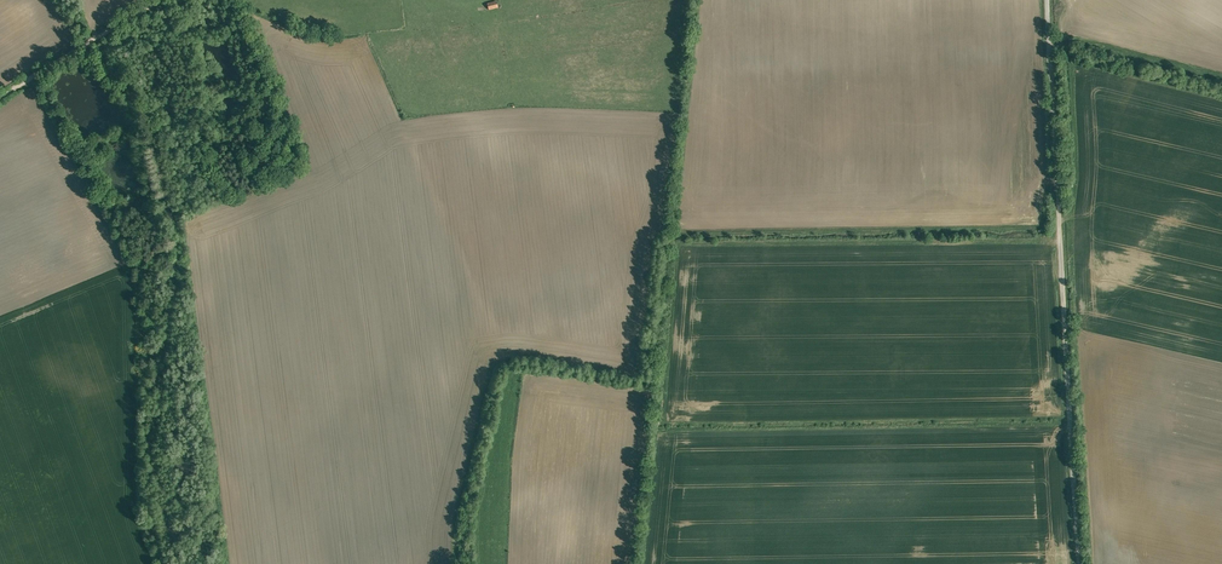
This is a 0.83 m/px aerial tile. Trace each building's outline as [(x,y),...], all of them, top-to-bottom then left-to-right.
[(497,0),(487,3),(489,10),(499,7),(497,0)]
